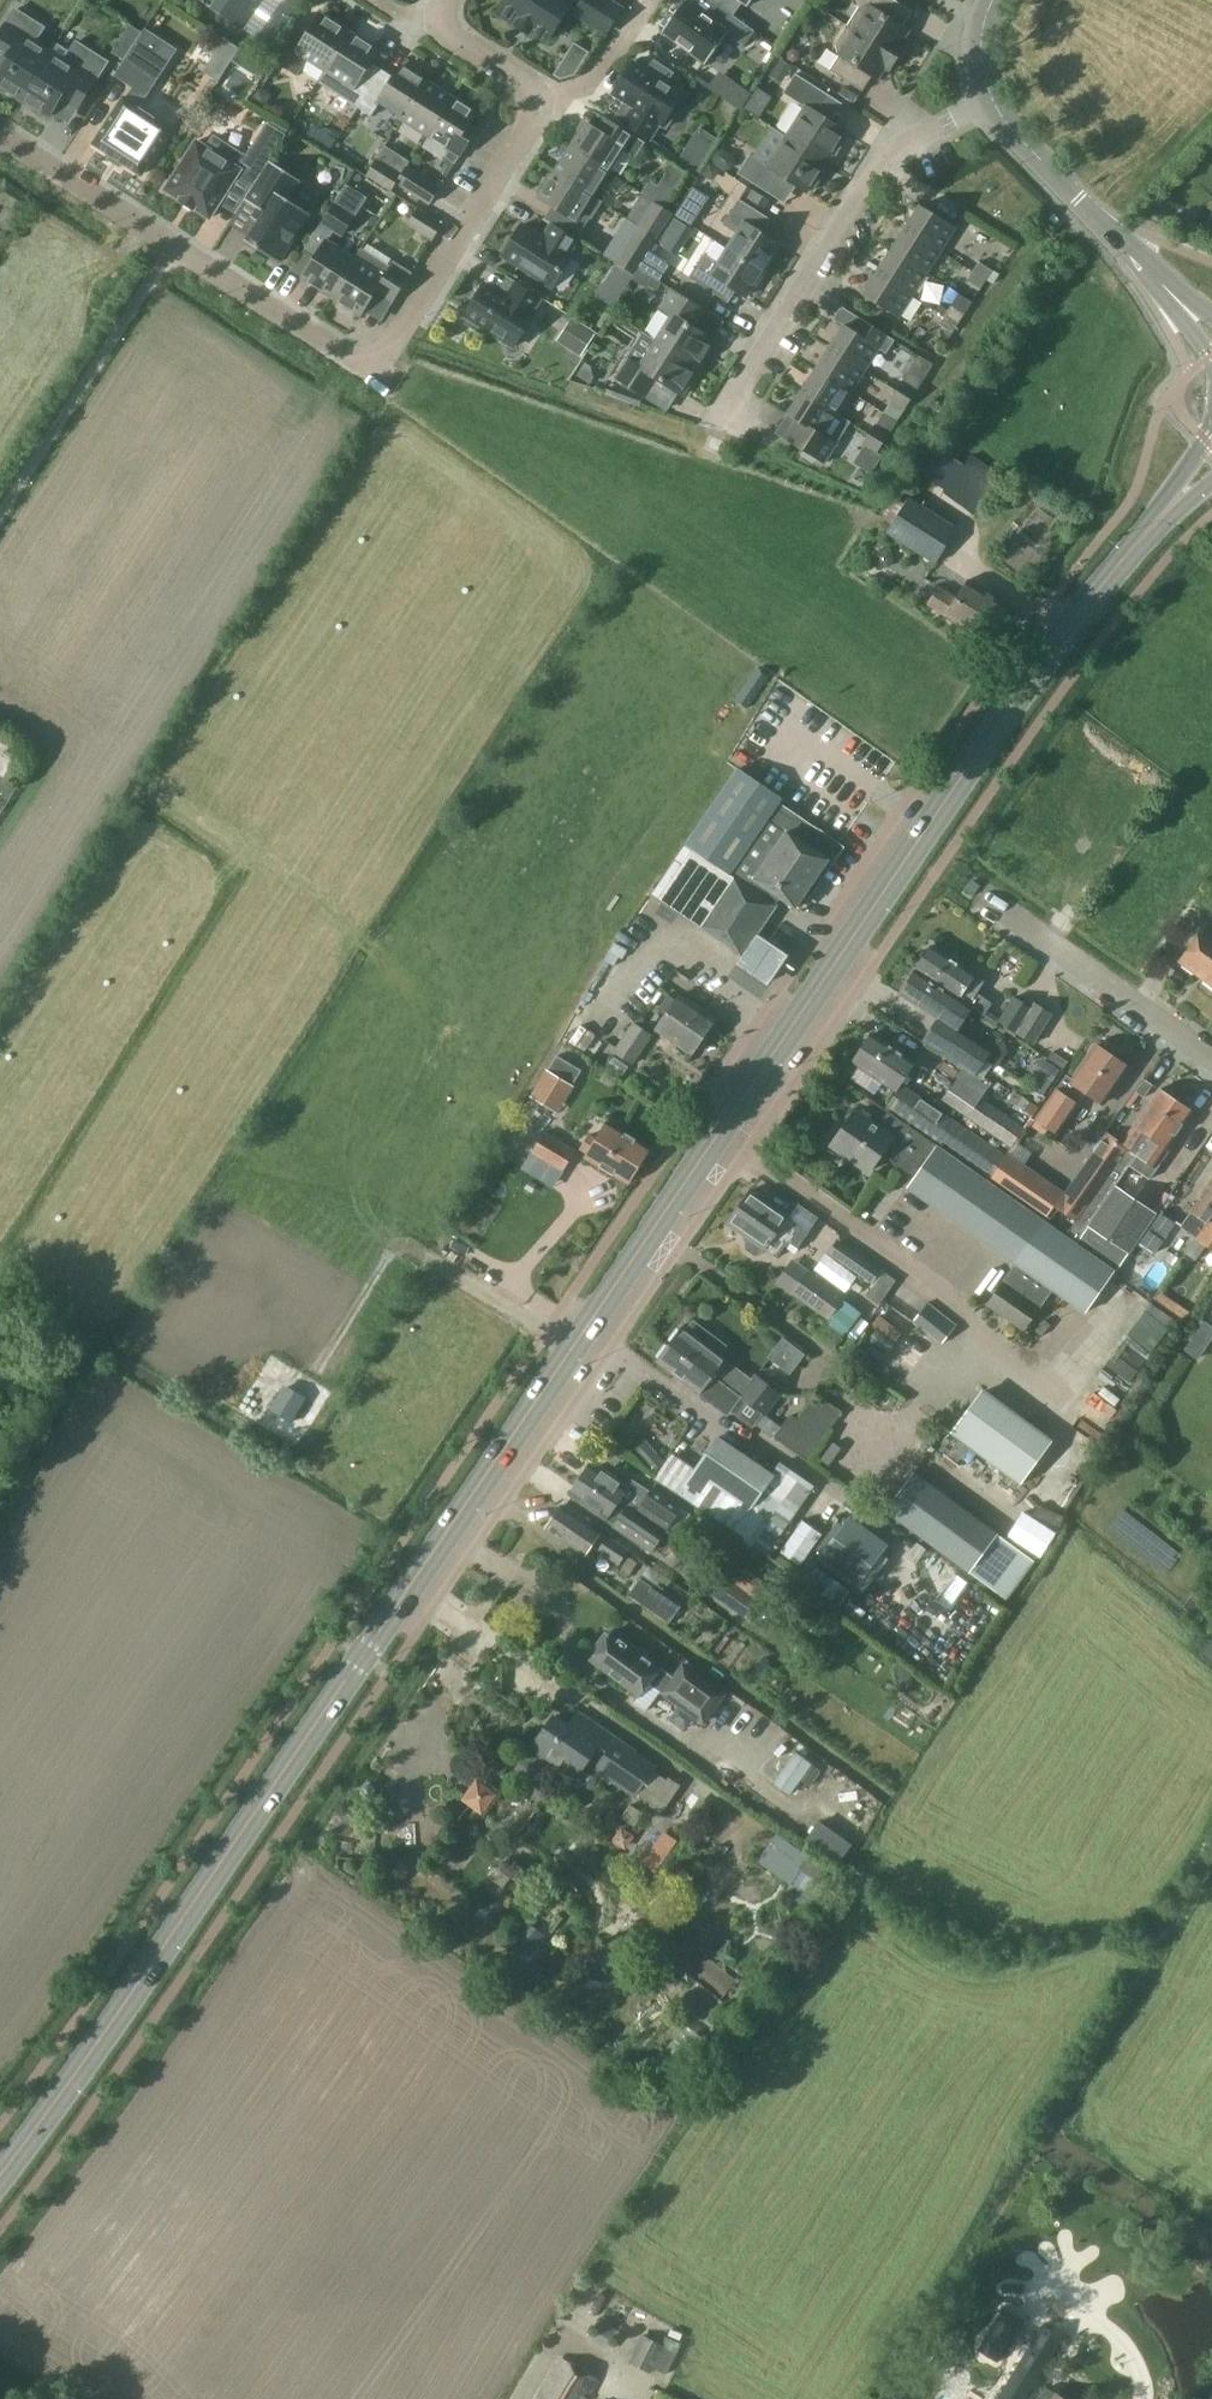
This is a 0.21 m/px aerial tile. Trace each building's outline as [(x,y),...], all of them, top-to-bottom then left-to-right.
[(301,0),(216,0),(213,4),(271,44),(301,0)] [(498,13),(531,34),(533,30),(549,40),(571,5),(593,20),(605,1),(603,0),(506,0),(498,13)] [(714,0),(694,0),(692,4),(687,0),(686,0),(678,11),(672,7),(660,24),(666,28),(663,32),(705,63),(728,32),(745,44),(755,30),(733,14),(714,0)] [(733,14),(742,1),(748,5),(751,0),(714,0),(733,14)] [(898,55),(906,42),(902,39),(910,28),(903,24),(913,9),(899,0),(873,0),(871,4),(869,3),(859,5),(848,23),(898,55)] [(52,50),(36,40),(47,24),(18,6),(0,34),(0,44),(8,49),(9,55),(0,70),(0,85),(7,90),(12,88),(24,95),(52,50)] [(327,70),(350,34),(321,15),(309,34),(296,26),(276,58),(297,71),(306,57),(327,70)] [(890,68),(898,55),(848,23),(836,42),(838,51),(840,53),(831,68),(863,88),(873,73),(879,77),(886,65),(890,68)] [(142,104),(149,92),(149,91),(178,46),(148,27),(118,72),(138,84),(130,96),(127,95),(98,141),(145,172),(175,126),(142,104)] [(361,106),(384,70),(373,63),(379,52),(350,34),(327,70),(347,82),(340,92),(361,106)] [(52,50),(24,95),(35,103),(35,108),(44,114),(49,111),(52,113),(65,93),(71,91),(84,99),(110,58),(79,38),(65,59),(52,50)] [(119,43),(113,52),(124,59),(130,50),(119,43)] [(240,51),(234,60),(243,66),(249,57),(240,51)] [(656,60),(650,69),(650,68),(650,69),(636,60),(615,93),(636,107),(627,121),(652,138),(662,122),(668,126),(689,94),(668,80),(674,71),(656,60)] [(560,65),(554,74),(561,79),(575,75),(560,65)] [(405,118),(427,82),(402,66),(396,77),(384,70),(361,106),(373,113),(379,103),(405,118)] [(788,134),(829,160),(834,151),(838,150),(846,138),(845,133),(848,129),(818,111),(829,92),(797,72),(785,91),(807,105),(788,134)] [(726,74),(713,91),(743,110),(753,94),(726,74)] [(429,134),(452,98),(427,82),(405,118),(429,134)] [(429,134),(454,150),(450,155),(456,160),(477,128),(471,123),(477,113),(452,98),(429,134)] [(572,148),(609,171),(621,151),(633,159),(643,144),(604,119),(598,129),(588,123),(572,148)] [(258,184),(274,160),(290,135),(287,134),(272,124),(251,156),(218,135),(211,146),(200,139),(169,187),(184,197),(183,198),(198,207),(213,216),(222,203),(239,213),(248,198),(258,184)] [(324,145),(334,142),(331,128),(320,131),(324,145)] [(823,168),(829,160),(788,134),(770,164),(752,152),(740,172),(772,192),(780,180),(790,178),(809,190),(812,186),(817,185),(824,173),(823,168)] [(593,195),(609,171),(572,148),(557,172),(593,195)] [(398,183),(404,173),(380,158),(379,158),(369,174),(394,190),(398,183)] [(248,198),(239,213),(233,222),(253,235),(250,240),(282,261),(314,213),(293,200),(306,181),(274,160),(258,184),(248,198)] [(404,173),(398,183),(431,204),(441,188),(408,167),(404,173)] [(585,209),(593,195),(557,172),(541,197),(553,205),(545,219),(550,222),(575,238),(589,216),(588,212),(585,209)] [(693,185),(677,212),(691,221),(707,194),(693,185)] [(731,247),(765,268),(781,242),(764,231),(773,217),(741,198),(725,223),(740,232),(731,247)] [(640,225),(657,236),(673,211),(665,206),(656,200),(640,225)] [(906,227),(942,250),(957,225),(922,202),(906,227)] [(334,296),(357,260),(329,243),(337,230),(344,235),(356,216),(336,204),(306,251),(318,258),(305,278),(334,296)] [(435,240),(445,224),(429,214),(418,230),(435,240)] [(523,223),(501,258),(546,286),(577,239),(575,238),(550,222),(542,236),(523,223)] [(633,275),(657,236),(640,225),(615,264),(633,275)] [(927,273),(942,250),(906,227),(892,250),(927,273)] [(748,295),(765,268),(731,247),(721,262),(707,253),(692,276),(721,295),(729,283),(748,295)] [(357,260),(334,296),(363,315),(378,292),(391,301),(410,271),(396,263),(393,268),(363,250),(357,260)] [(914,294),(927,273),(892,250),(878,272),(914,294)] [(994,283),(1000,274),(981,261),(978,266),(975,270),(987,278),(994,283)] [(615,264),(607,277),(624,288),(631,277),(633,275),(615,264)] [(987,278),(979,273),(975,270),(969,280),(981,288),(987,278)] [(902,314),(914,294),(878,272),(866,292),(902,314)] [(655,277),(650,285),(657,290),(662,282),(660,280),(655,277)] [(515,279),(514,280),(506,295),(482,281),(462,313),(468,317),(516,346),(536,314),(534,313),(544,297),(515,279)] [(659,339),(701,365),(709,353),(711,354),(720,340),(707,332),(705,324),(700,321),(709,308),(675,287),(663,307),(675,314),(659,339)] [(965,313),(973,300),(958,290),(950,304),(965,313)] [(953,332),(959,323),(947,314),(940,323),(953,332)] [(833,345),(869,367),(883,344),(889,334),(862,317),(855,327),(847,322),(833,345)] [(693,378),(701,365),(659,339),(644,365),(632,357),(620,376),(649,395),(657,382),(661,384),(669,382),(687,393),(694,382),(693,378)] [(855,389),(869,367),(833,345),(819,367),(855,389)] [(819,367),(805,389),(839,410),(841,411),(855,389),(819,367)] [(899,387),(913,395),(918,386),(905,378),(899,387)] [(907,404),(913,395),(899,387),(893,396),(907,404)] [(795,420),(784,438),(825,464),(838,443),(837,443),(851,422),(837,413),(839,410),(805,389),(788,415),(795,420)] [(872,430),(885,439),(890,430),(877,422),(872,430)] [(879,449),(885,439),(872,430),(866,440),(879,449)] [(965,467),(935,443),(917,466),(974,510),(1000,476),(974,456),(965,467)] [(890,530),(906,504),(895,498),(879,524),(890,530)] [(906,504),(890,530),(937,560),(956,528),(909,499),(906,504)] [(1009,605),(969,579),(957,598),(941,588),(930,605),(945,615),(985,641),(1009,605)] [(700,926),(742,955),(757,934),(782,897),(796,907),(838,845),(779,805),(783,798),(738,768),(686,844),(676,859),(653,894),(700,926)] [(1206,928),(1182,961),(1211,984),(1211,933),(1206,928)] [(759,934),(738,965),(770,986),(791,955),(759,934)] [(960,997),(972,1005),(985,1014),(993,1003),(967,986),(975,974),(932,945),(917,969),(960,997)] [(917,969),(902,992),(941,1018),(957,1028),(972,1005),(960,997),(917,969)] [(692,1054),(716,1019),(681,995),(657,1029),(692,1054)] [(1031,1006),(1017,995),(999,1023),(1016,1034),(1017,1033),(1033,1007),(1031,1006)] [(1031,1006),(1033,1007),(1017,1033),(1034,1044),(1053,1013),(1035,1001),(1031,1006)] [(632,1063),(652,1035),(636,1023),(616,1051),(632,1063)] [(564,1042),(589,1052),(597,1034),(572,1024),(564,1042)] [(956,1030),(941,1052),(966,1069),(975,1074),(977,1071),(985,1058),(989,1053),(990,1051),(957,1028),(956,1030)] [(896,1088),(913,1061),(872,1035),(855,1062),(896,1088)] [(1130,1066),(1096,1041),(1073,1077),(1067,1073),(1037,1118),(1058,1133),(1084,1094),(1103,1105),(1130,1066)] [(921,1049),(915,1059),(947,1077),(953,1066),(921,1049)] [(581,1069),(557,1055),(547,1072),(543,1070),(529,1093),(557,1110),(581,1069)] [(1050,1086),(1060,1070),(1044,1060),(1034,1075),(1050,1086)] [(990,1084),(975,1074),(966,1069),(945,1100),(1014,1146),(1025,1130),(980,1099),(990,1084)] [(937,1147),(989,1183),(1006,1158),(904,1088),(887,1113),(937,1147)] [(1017,1088),(1010,1098),(1034,1114),(1040,1104),(1017,1088)] [(1148,1139),(1175,1101),(1160,1090),(1129,1132),(1135,1136),(1127,1147),(1109,1134),(1059,1206),(1091,1225),(1118,1185),(1116,1184),(1130,1165),(1128,1164),(1147,1138),(1148,1139)] [(1130,1165),(1150,1179),(1169,1150),(1165,1147),(1191,1113),(1175,1101),(1148,1139),(1147,1138),(1128,1164),(1130,1165)] [(937,1147),(887,1113),(878,1126),(855,1110),(831,1145),(870,1171),(883,1152),(915,1174),(908,1186),(1016,1263),(1053,1290),(1086,1312),(1115,1270),(1077,1243),(1043,1220),(989,1183),(937,1147)] [(628,1183),(650,1148),(608,1122),(586,1157),(628,1183)] [(533,1153),(564,1172),(575,1153),(545,1134),(533,1153)] [(555,1185),(564,1172),(533,1153),(525,1166),(555,1185)] [(1006,1158),(989,1183),(1043,1220),(1064,1190),(1009,1153),(1006,1158)] [(1211,1213),(1211,1179),(1211,1180),(1211,1179),(1189,1212),(1180,1224),(1196,1235),(1211,1213)] [(1138,1239),(1157,1212),(1118,1185),(1091,1225),(1129,1252),(1138,1239)] [(798,1246),(810,1230),(787,1215),(787,1214),(752,1190),(729,1223),(765,1248),(777,1256),(789,1240),(798,1246)] [(1159,1209),(1157,1212),(1138,1239),(1155,1251),(1176,1220),(1159,1209)] [(1196,1235),(1184,1252),(1196,1260),(1207,1245),(1211,1249),(1211,1213),(1196,1235)] [(1129,1252),(1091,1225),(1077,1243),(1115,1270),(1129,1252)] [(882,1304),(898,1280),(843,1242),(834,1254),(877,1285),(870,1296),(882,1304)] [(1023,1332),(1053,1290),(1016,1263),(986,1305),(1023,1332)] [(808,1272),(794,1294),(829,1318),(843,1295),(808,1272)] [(943,1343),(957,1326),(927,1303),(914,1320),(943,1343)] [(673,1344),(741,1397),(742,1396),(765,1414),(781,1394),(756,1375),(753,1380),(727,1360),(720,1354),(727,1345),(716,1336),(694,1319),(687,1328),(685,1327),(673,1344)] [(858,1351),(883,1365),(896,1341),(872,1327),(858,1351)] [(1195,1336),(1185,1349),(1198,1358),(1207,1345),(1195,1336)] [(1105,1362),(1123,1377),(1140,1358),(1122,1342),(1105,1362)] [(729,1414),(741,1397),(673,1344),(659,1361),(703,1395),(703,1394),(704,1394),(729,1414)] [(1105,1411),(1121,1397),(1098,1373),(1083,1387),(1105,1411)] [(983,1388),(950,1433),(1020,1484),(1053,1440),(983,1388)] [(278,1402),(270,1414),(287,1426),(295,1414),(278,1402)] [(808,1461),(823,1441),(799,1423),(792,1418),(784,1429),(777,1438),(808,1461)] [(774,1478),(718,1438),(696,1470),(674,1455),(658,1477),(736,1531),(735,1532),(765,1553),(812,1486),(782,1466),(774,1478)] [(959,1440),(943,1460),(953,1467),(969,1447),(959,1440)] [(650,1514),(666,1526),(682,1503),(654,1485),(647,1495),(592,1459),(581,1475),(619,1499),(630,1501),(650,1514)] [(1006,1600),(1034,1561),(914,1474),(885,1511),(1006,1600)] [(665,1529),(666,1526),(650,1514),(630,1501),(619,1499),(581,1475),(571,1491),(655,1546),(665,1529)] [(631,1545),(564,1502),(549,1525),(588,1551),(593,1545),(620,1562),(631,1545)] [(856,1591),(888,1550),(849,1519),(817,1560),(856,1591)] [(745,1584),(752,1574),(728,1556),(720,1566),(745,1584)] [(681,1605),(640,1577),(629,1594),(670,1622),(681,1605)] [(749,1620),(759,1606),(722,1578),(711,1592),(749,1620)] [(850,1599),(841,1612),(857,1623),(866,1611),(850,1599)] [(724,1693),(683,1663),(673,1677),(612,1631),(591,1659),(640,1695),(650,1681),(663,1691),(663,1692),(703,1722),(724,1693)] [(764,1657),(751,1675),(756,1679),(762,1683),(773,1668),(767,1664),(769,1660),(764,1657)] [(653,1767),(579,1714),(569,1728),(555,1717),(534,1746),(576,1776),(586,1761),(633,1794),(636,1791),(652,1769),(653,1767)] [(797,1751),(775,1783),(790,1794),(802,1778),(811,1785),(822,1769),(813,1762),(797,1751)] [(652,1769),(636,1791),(651,1802),(667,1780),(652,1769)] [(498,1792),(477,1777),(461,1799),(483,1814),(498,1792)] [(635,1826),(643,1815),(632,1806),(624,1818),(635,1826)] [(614,1824),(599,1840),(613,1853),(628,1838),(614,1824)] [(815,1913),(837,1877),(778,1832),(758,1857),(790,1882),(784,1893),(815,1913)] [(529,1953),(542,1936),(530,1926),(516,1944),(529,1953)] [(664,1977),(627,1993),(634,2008),(670,1993),(664,1977)] [(608,2342),(602,2319),(582,2324),(587,2347),(608,2342)] [(996,2398),(1025,2398),(1063,2337),(1043,2324),(996,2398)] [(649,2370),(661,2346),(642,2335),(629,2360),(649,2370)] [(600,2380),(560,2357),(536,2398),(589,2398),(600,2380)] [(1047,2386),(1039,2398),(1068,2398),(1047,2386)]
